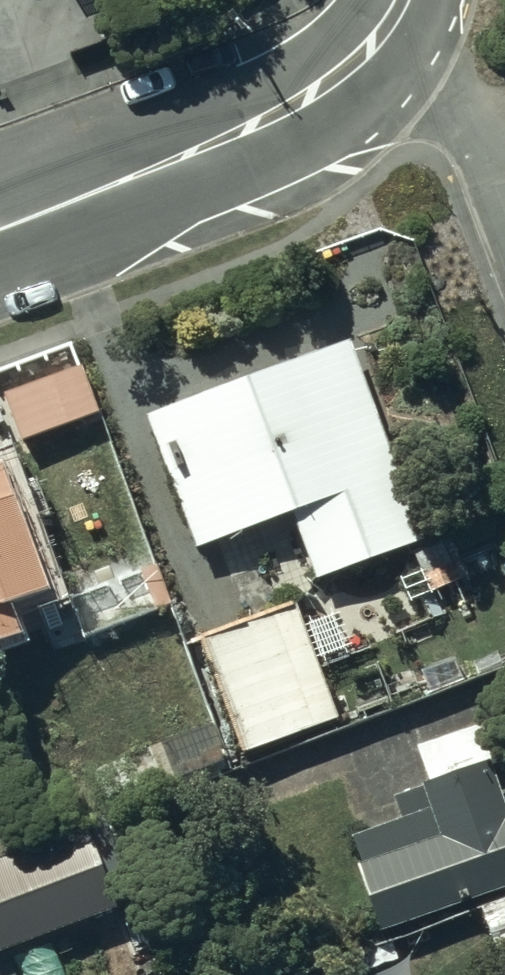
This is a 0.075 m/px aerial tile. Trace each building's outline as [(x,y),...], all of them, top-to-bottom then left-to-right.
[(194,545),(290,512),(313,581),(426,542),(387,444),(352,342),(149,412),(194,545)] [(81,370),(2,396),(17,440),(96,414),(81,370)] [(12,599),(1,568),(39,555),(0,447),(0,603),(12,599)] [(317,609),(297,617),(292,603),(197,640),(241,753),(336,716),(311,652),(331,645),(317,609)] [(420,788),(395,798),(403,818),(350,838),(359,861),(353,863),(379,931),(504,884),(504,814),(488,769),(504,763),(504,749),(493,717),(415,746),(430,785),(420,788)] [(214,722),(160,743),(174,779),(228,759),(214,722)] [(0,859),(0,947),(107,910),(79,831),(0,859)] [(487,930),(503,974),(504,974),(504,923),(487,930)]
